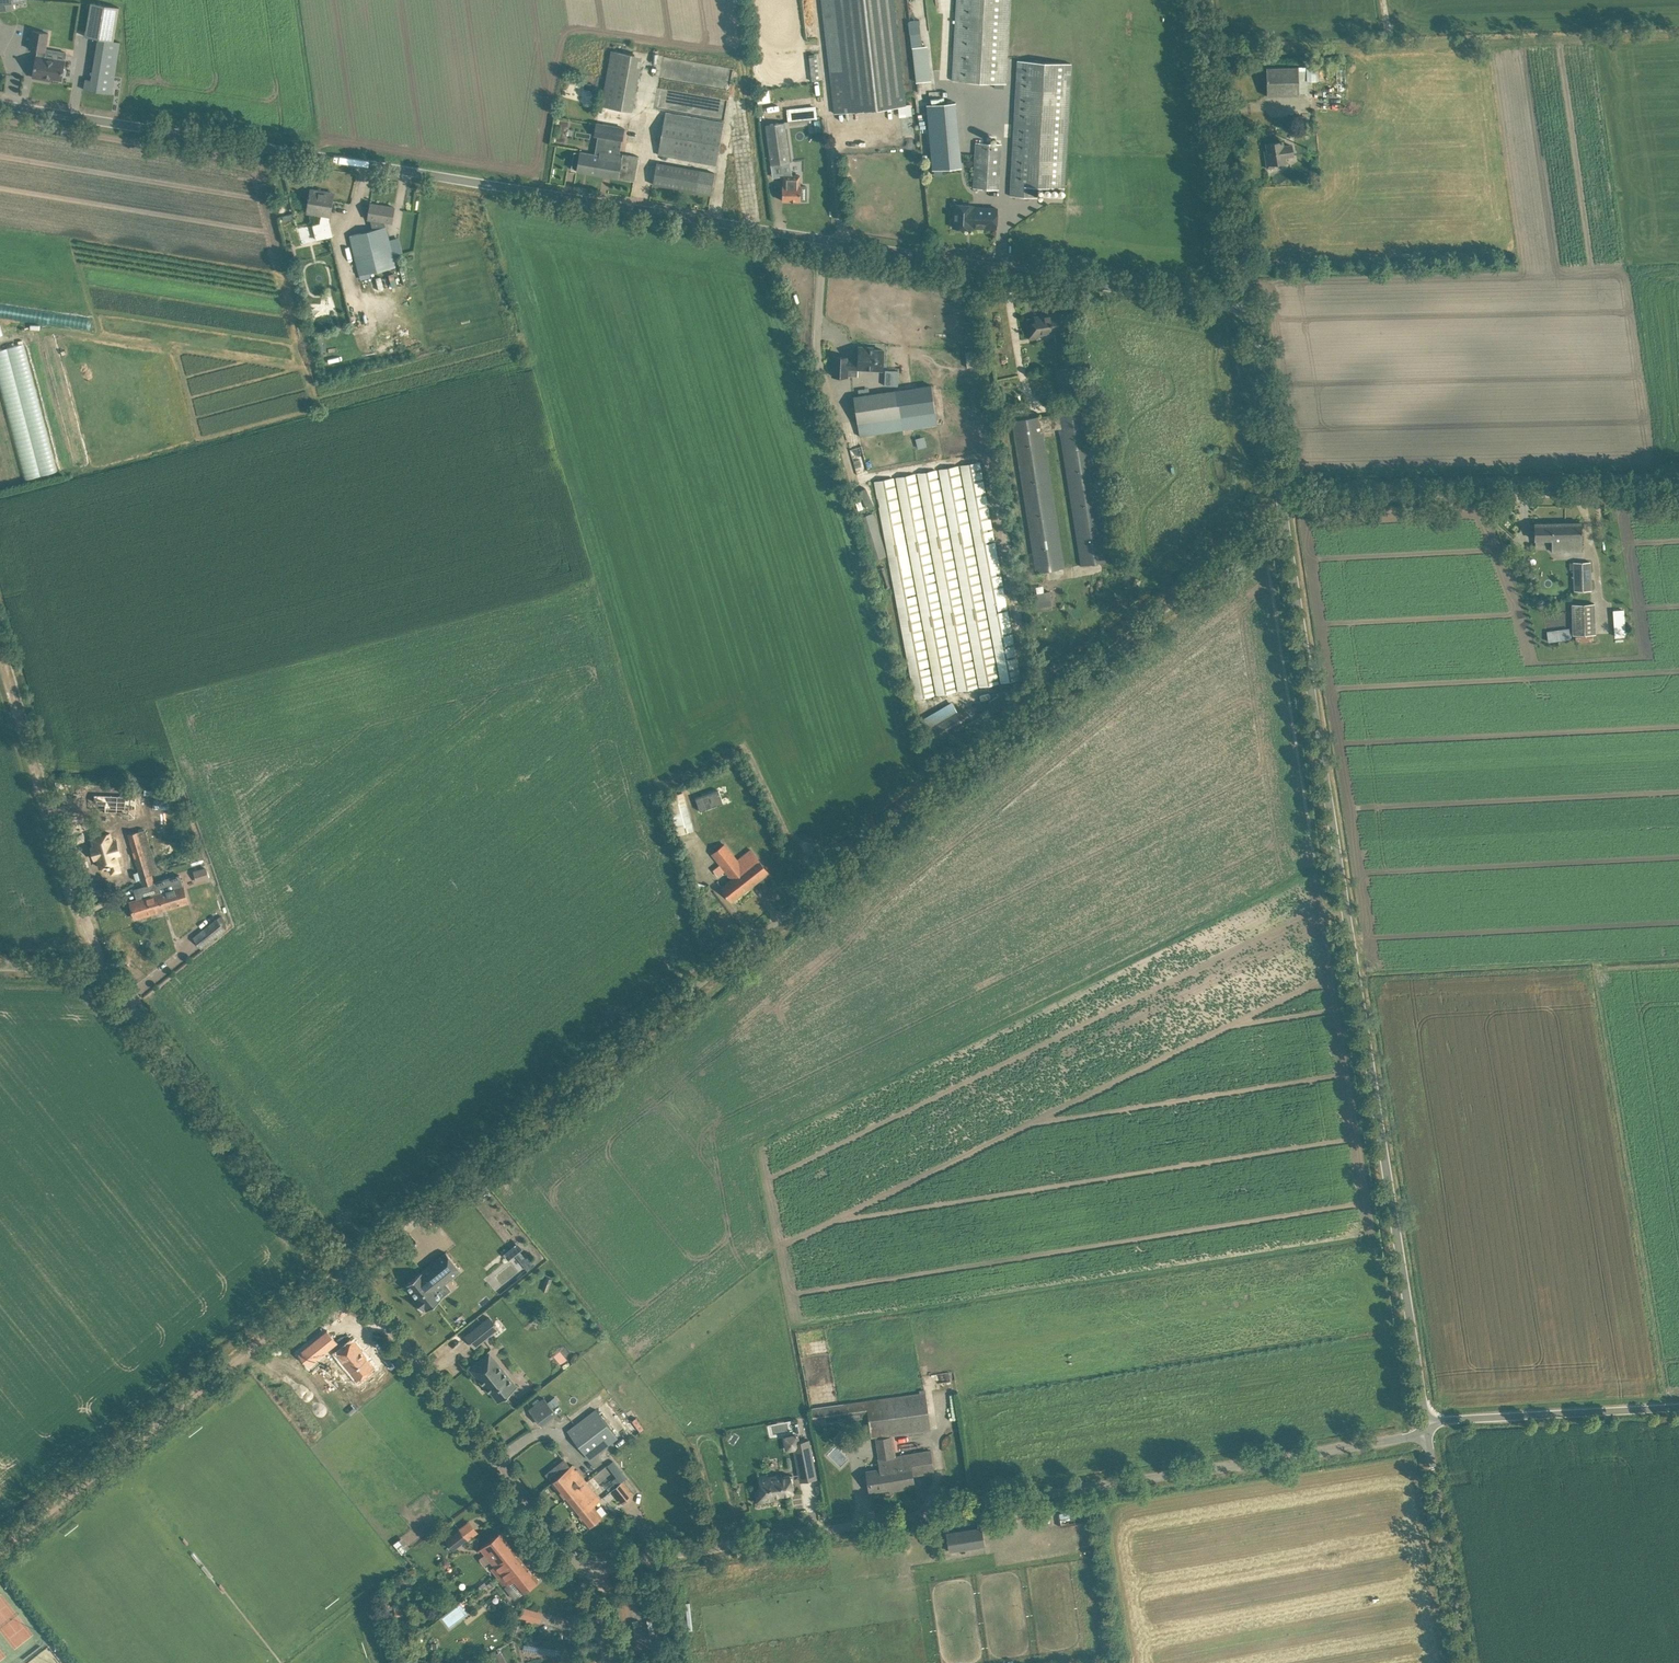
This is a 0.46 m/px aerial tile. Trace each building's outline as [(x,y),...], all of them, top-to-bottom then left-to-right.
[(24,0),(0,0),(0,10),(13,8),(12,2),(24,0)] [(906,104),(894,0),(835,0),(843,70),(829,71),(834,113),(906,104)] [(1009,0),(958,0),(953,80),(1005,83),(1009,0)] [(114,75),(120,41),(113,40),(119,6),(91,2),(85,36),(98,38),(94,64),(91,79),(86,78),(84,88),(111,93),(114,75)] [(919,20),(909,21),(913,47),(922,46),(919,20)] [(44,56),(48,32),(33,29),(29,48),(38,49),(37,55),(33,76),(45,78),(45,76),(62,79),(62,76),(65,75),(66,69),(64,67),(65,60),(44,56)] [(8,52),(0,50),(0,68),(5,69),(8,52)] [(632,111),(642,56),(611,50),(601,105),(632,111)] [(729,89),(732,67),(663,56),(660,75),(675,78),(676,72),(685,73),(684,78),(691,79),(690,83),(729,89)] [(1065,187),(1071,63),(1017,60),(1010,195),(1037,197),(1038,186),(1065,187)] [(1267,96),(1299,95),(1299,94),(1308,93),(1307,66),(1299,66),(1266,67),(1267,96)] [(1336,68),(1337,91),(1346,91),(1345,67),(1336,68)] [(770,89),(757,90),(758,113),(771,112),(770,89)] [(932,170),(962,168),(956,102),(926,105),(932,170)] [(786,107),(787,120),(816,118),(815,106),(786,107)] [(716,164),(724,122),(666,112),(659,154),(716,164)] [(772,164),(788,162),(785,137),(783,122),(767,124),(769,139),(772,164)] [(639,156),(620,152),(624,128),(608,125),(604,150),(600,149),(599,155),(580,151),(580,152),(574,151),(572,168),(577,169),(577,171),(634,181),(639,156)] [(1282,145),(1281,141),(1267,143),(1268,154),(1265,155),(1267,168),(1275,167),(1274,163),(1285,162),(1284,156),(1294,155),(1292,144),(1282,145)] [(999,189),(1001,144),(976,142),(974,179),(973,187),(999,189)] [(711,194),(715,172),(657,162),(653,184),(711,194)] [(800,186),(800,180),(800,175),(784,175),(783,180),(783,189),(783,200),(800,200),(807,200),(807,186),(800,186)] [(310,197),(308,207),(323,209),(322,214),(322,216),(321,222),(325,238),(333,236),(331,231),(329,220),(334,193),(325,191),(325,193),(312,191),(312,189),(311,189),(310,195),(309,195),(309,197),(310,197)] [(370,219),(373,229),(383,227),(382,221),(392,222),(395,207),(370,203),(368,218),(370,219)] [(996,228),(997,208),(974,207),(974,205),(954,204),(954,217),(952,219),(951,223),(953,225),(953,227),(966,228),(973,228),(973,226),(996,228)] [(1065,330),(1062,312),(1037,316),(1038,321),(1030,323),(1029,317),(1032,338),(1041,336),(1040,331),(1055,329),(1056,332),(1065,330)] [(58,471),(24,343),(0,349),(0,384),(25,479),(58,471)] [(883,370),(884,350),(868,349),(869,347),(859,346),(858,361),(856,361),(856,360),(848,360),(848,357),(834,356),(833,375),(847,376),(848,368),(883,370)] [(1109,560),(1079,364),(1055,367),(1060,398),(1075,395),(1077,410),(1058,413),(1041,416),(1041,415),(1013,420),(1034,561),(1036,572),(1064,567),(1063,556),(1044,430),(1060,428),(1080,554),(1081,564),(1109,560)] [(898,385),(899,370),(884,369),(884,385),(898,385)] [(930,386),(897,390),(899,405),(899,409),(900,415),(918,413),(935,410),(932,385),(930,386)] [(858,396),(854,396),(858,423),(859,435),(875,433),(902,430),(902,428),(901,426),(901,424),(900,415),(899,409),(899,405),(897,390),(869,394),(858,396)] [(979,461),(960,465),(1002,683),(1019,680),(979,461)] [(940,469),(980,687),(998,684),(957,465),(940,469)] [(959,691),(977,688),(936,469),(918,473),(959,691)] [(938,695),(955,692),(914,473),(897,477),(938,695)] [(916,699),(933,696),(893,477),(875,480),(916,699)] [(873,513),(858,517),(872,560),(886,556),(873,513)] [(1582,550),(1581,533),(1581,522),(1534,523),(1535,539),(1552,539),(1552,551),(1582,550)] [(1592,590),(1591,561),(1570,562),(1570,569),(1574,569),(1575,590),(1592,590)] [(1037,607),(1053,605),(1050,591),(1035,593),(1037,607)] [(1573,634),(1596,634),(1595,603),(1572,603),(1573,634)] [(1625,635),(1625,608),(1613,608),(1613,635),(1625,635)] [(1548,642),(1551,641),(1570,639),(1569,628),(1547,631),(1548,642)] [(941,699),(920,709),(923,714),(943,705),(941,699)] [(954,714),(952,710),(926,725),(929,729),(925,731),(932,744),(966,725),(958,711),(954,714)] [(666,795),(677,833),(694,829),(682,790),(666,795)] [(94,802),(103,802),(103,811),(123,812),(135,812),(136,796),(94,794),(94,802)] [(89,853),(85,854),(88,864),(91,864),(96,880),(113,875),(109,864),(121,860),(117,845),(111,848),(108,837),(87,844),(89,853)] [(750,848),(738,858),(725,842),(711,853),(731,878),(721,886),(732,900),(768,871),(750,848)] [(197,882),(209,878),(206,867),(193,870),(197,882)] [(159,893),(164,909),(188,902),(185,891),(183,885),(180,875),(172,877),(155,882),(159,893)] [(155,882),(154,882),(144,885),(147,896),(141,898),(131,901),(136,918),(164,909),(159,893),(155,882)] [(202,947),(225,929),(217,918),(193,937),(202,947)] [(516,1243),(504,1253),(509,1258),(520,1249),(516,1243)] [(442,1297),(442,1296),(451,1289),(446,1282),(461,1270),(446,1252),(406,1284),(416,1297),(414,1299),(423,1310),(426,1308),(427,1309),(442,1297)] [(489,1317),(474,1329),(483,1341),(499,1329),(489,1317)] [(322,1324),(297,1345),(306,1357),(330,1334),(322,1324)] [(351,1334),(332,1351),(353,1374),(369,1358),(355,1342),(356,1340),(351,1334)] [(566,1348),(554,1353),(558,1364),(568,1360),(565,1352),(567,1351),(566,1348)] [(471,1370),(485,1387),(487,1385),(499,1400),(498,1400),(499,1401),(511,1391),(505,1382),(510,1378),(504,1370),(502,1371),(488,1353),(476,1363),(478,1364),(471,1370)] [(930,1428),(924,1391),(811,1409),(814,1425),(869,1416),(872,1437),(875,1436),(881,1470),(868,1472),(869,1478),(870,1489),(890,1486),(890,1490),(914,1487),(912,1475),(934,1471),(933,1461),(931,1450),(896,1455),(895,1455),(893,1456),(890,1437),(892,1436),(892,1434),(930,1428)] [(341,1403),(337,1398),(330,1403),(334,1408),(341,1403)] [(547,1403),(552,1409),(559,1404),(555,1398),(547,1403)] [(542,1424),(555,1414),(544,1399),(531,1409),(542,1424)] [(618,1437),(597,1409),(569,1431),(590,1459),(618,1437)] [(842,1448),(850,1440),(841,1430),(833,1438),(842,1448)] [(809,1438),(792,1442),(798,1473),(815,1469),(809,1438)] [(550,1441),(546,1444),(551,1451),(555,1448),(550,1441)] [(607,1465),(621,1482),(622,1482),(627,1478),(613,1460),(607,1465)] [(576,1512),(597,1494),(573,1464),(552,1481),(576,1512)] [(776,1499),(775,1496),(793,1493),(790,1474),(771,1477),(771,1475),(759,1477),(761,1489),(755,1489),(757,1501),(776,1499)] [(605,1486),(609,1490),(615,1485),(612,1481),(605,1486)] [(622,1482),(621,1482),(617,1486),(616,1486),(614,1488),(612,1490),(623,1502),(632,1495),(622,1482)] [(588,1527),(602,1515),(593,1505),(601,1499),(597,1494),(576,1512),(588,1527)] [(949,1551),(984,1545),(981,1527),(946,1533),(949,1551)] [(453,1549),(467,1539),(459,1529),(445,1538),(453,1549)] [(491,1568),(497,1575),(505,1568),(506,1569),(520,1557),(500,1532),(491,1539),(480,1548),(485,1554),(491,1562),(494,1566),(491,1568)] [(402,1553),(407,1549),(411,1546),(402,1536),(394,1543),(402,1553)] [(538,1580),(520,1557),(506,1569),(505,1568),(497,1575),(505,1586),(515,1598),(523,1592),(530,1587),(538,1580)] [(523,1605),(519,1618),(532,1622),(533,1619),(540,1621),(543,1610),(523,1605)] [(493,1656),(496,1662),(505,1662),(507,1662),(501,1652),(493,1656)]
